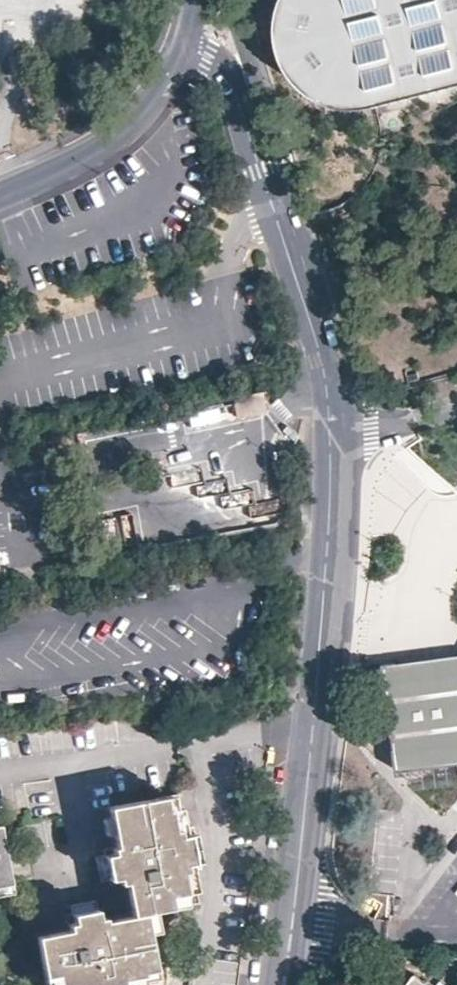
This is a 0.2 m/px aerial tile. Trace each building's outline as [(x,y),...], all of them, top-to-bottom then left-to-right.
[(277,6),(276,17),(275,26),(277,38),(278,47),(283,58),(289,66),(294,73),(302,80),(311,89),(324,94),(336,96),(347,99),(364,99),(379,96),(456,77),(456,0),(278,0),(277,6)] [(447,658),(386,665),(380,665),(381,675),(390,747),(393,773),(435,768),(456,766),(456,657),(447,658)] [(146,917),(155,915),(200,906),(197,890),(193,873),(203,871),(199,849),(195,828),(184,830),(178,798),(109,811),(117,849),(105,852),(106,858),(111,883),(113,889),(127,886),(134,919),(146,917)] [(12,886),(1,829),(0,829),(0,888),(12,886)] [(101,885),(111,883),(106,858),(96,860),(99,872),(101,885)] [(12,886),(0,888),(0,900),(14,897),(12,886)] [(71,909),(73,919),(99,914),(97,904),(84,906),(71,909)] [(150,940),(146,917),(134,919),(108,925),(104,912),(99,914),(73,919),(68,920),(70,936),(38,943),(46,984),(159,984),(157,970),(150,940)] [(146,917),(150,940),(161,938),(155,915),(146,917)]
